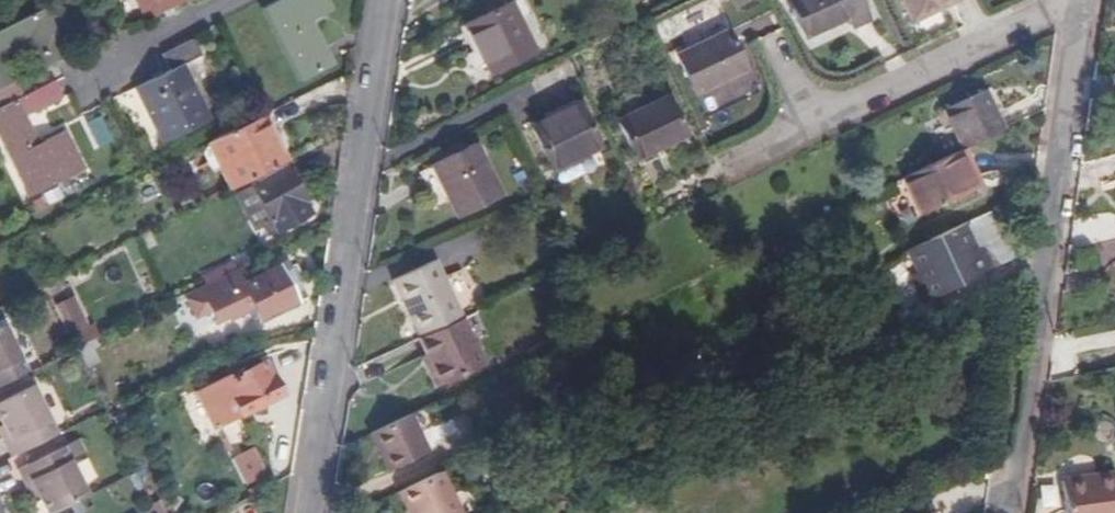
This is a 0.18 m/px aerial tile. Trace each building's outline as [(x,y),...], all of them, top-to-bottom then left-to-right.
[(176,0),(135,0),(143,17),(176,0)] [(328,0),(263,0),(258,2),(297,76),(325,62),(303,18),(331,5),(328,0)] [(852,0),(781,0),(798,38),(840,19),(844,28),(861,20),(852,0)] [(900,21),(945,0),(890,0),(900,21)] [(483,73),(528,52),(503,3),(458,23),(483,73)] [(21,95),(0,54),(25,42),(38,69),(66,54),(41,5),(0,26),(0,105),(21,95)] [(740,68),(721,30),(670,56),(687,93),(740,68)] [(162,138),(209,114),(181,59),(197,51),(192,43),(183,40),(161,47),(170,64),(133,83),(162,138)] [(0,105),(0,139),(28,193),(81,166),(64,129),(37,143),(23,115),(60,97),(50,80),(21,95),(0,105)] [(960,146),(1001,127),(983,87),(941,107),(960,146)] [(675,134),(658,98),(608,122),(626,158),(675,134)] [(591,145),(571,104),(524,128),(544,168),(591,145)] [(223,187),(278,158),(254,112),(198,141),(223,187)] [(100,116),(84,122),(95,149),(111,143),(100,116)] [(491,198),(465,144),(424,164),(425,166),(415,170),(431,203),(442,197),(452,218),(491,198)] [(977,183),(960,146),(953,149),(972,186),(977,183)] [(972,186),(953,149),(900,175),(917,211),(972,186)] [(295,193),(280,165),(245,181),(225,192),(246,233),(266,222),(290,210),(284,198),(295,193)] [(977,246),(987,267),(1014,254),(991,206),(958,222),(971,249),(977,246)] [(958,222),(907,246),(917,267),(909,271),(922,298),(987,267),(977,246),(971,249),(958,222)] [(240,281),(232,266),(197,284),(215,319),(247,303),(255,315),(270,307),(273,311),(299,298),(279,258),(260,267),(261,271),(240,281)] [(413,331),(453,312),(428,259),(389,278),(413,331)] [(60,289),(54,278),(42,284),(48,295),(60,289)] [(50,300),(71,344),(95,332),(89,319),(84,321),(69,291),(50,300)] [(467,308),(454,314),(414,334),(411,335),(423,359),(417,362),(427,384),(473,362),(464,340),(478,332),(467,308)] [(454,314),(453,312),(413,331),(414,334),(454,314)] [(25,372),(3,327),(0,328),(0,384),(25,372)] [(95,332),(74,342),(85,363),(96,357),(91,346),(100,341),(95,332)] [(237,406),(281,383),(265,352),(243,362),(246,367),(224,378),(197,392),(211,420),(237,406)] [(798,362),(802,371),(819,363),(815,355),(798,362)] [(708,386),(697,364),(677,374),(688,396),(708,386)] [(55,434),(30,385),(0,400),(0,430),(3,435),(0,437),(0,445),(7,458),(55,434)] [(416,406),(362,431),(379,468),(418,449),(411,429),(424,422),(416,406)] [(247,480),(268,469),(254,441),(233,453),(247,480)] [(21,468),(61,447),(58,442),(18,461),(21,468)] [(85,494),(61,447),(21,468),(13,471),(23,489),(30,485),(35,498),(43,512),(47,512),(62,506),(85,494)] [(388,489),(399,512),(450,512),(452,512),(431,468),(388,489)] [(1065,480),(1068,512),(1114,512),(1114,474),(1065,480)] [(28,500),(35,498),(30,485),(23,489),(28,500)]
